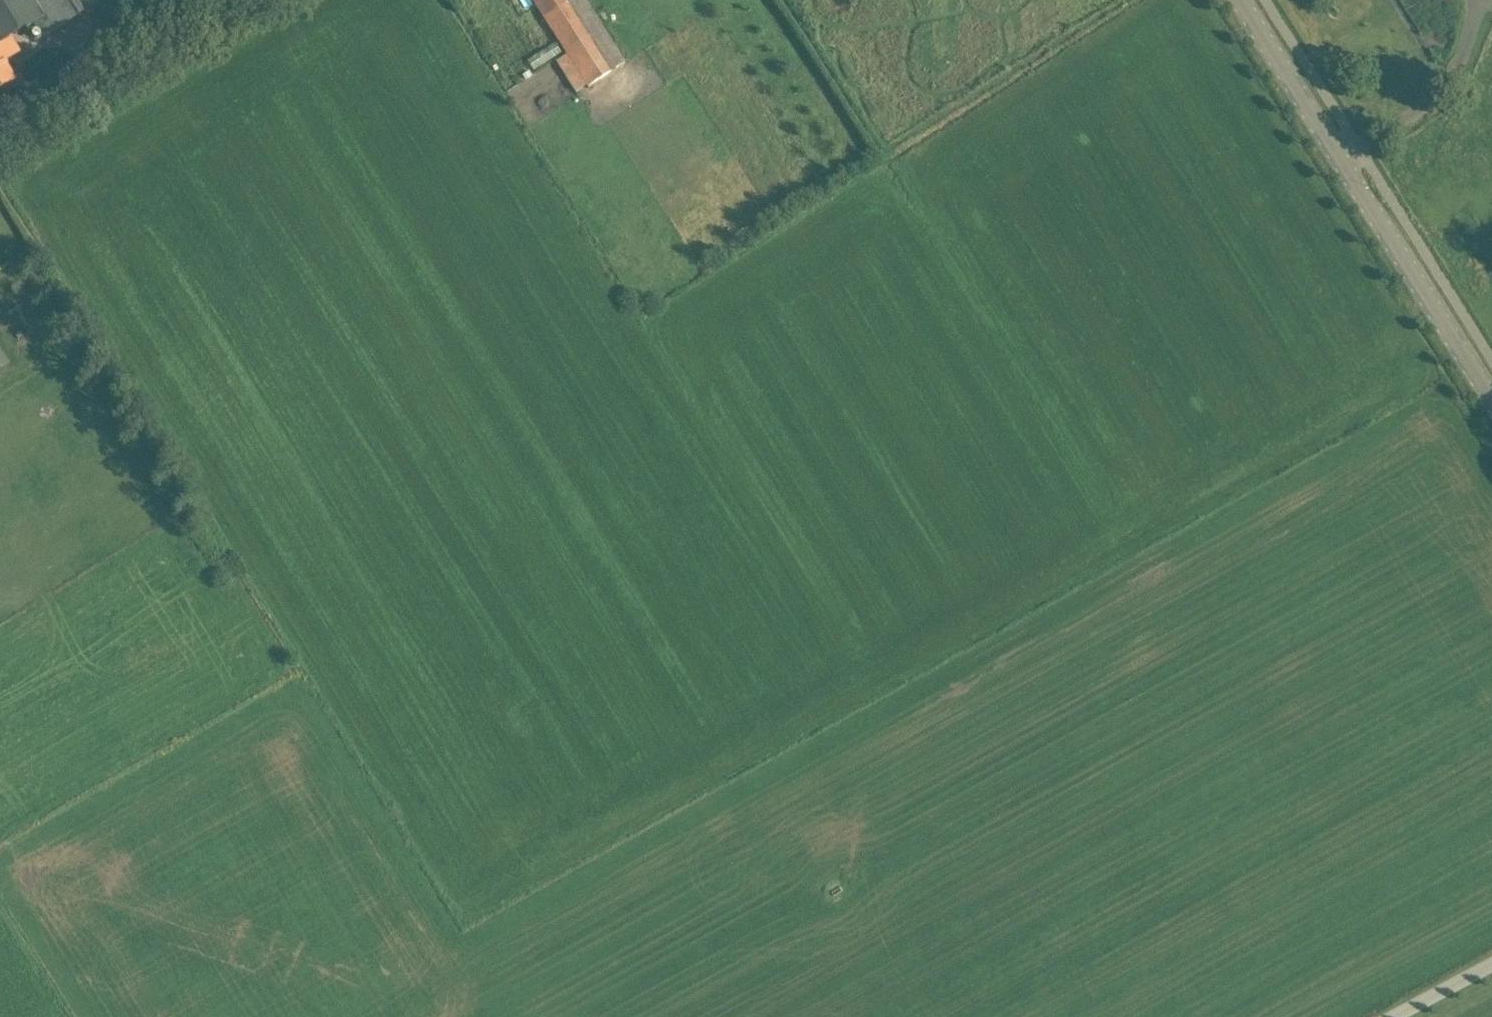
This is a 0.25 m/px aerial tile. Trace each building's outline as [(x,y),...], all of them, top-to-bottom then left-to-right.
[(16,35),(35,23),(44,38),(107,0),(0,0),(0,8),(16,35)] [(566,54),(567,55),(556,62),(576,93),(587,86),(589,89),(625,65),(584,0),(573,0),(571,1),(570,0),(532,0),(566,54)] [(17,81),(5,62),(22,52),(14,38),(0,46),(0,91),(17,81)] [(10,363),(0,347),(0,370),(10,363)]
